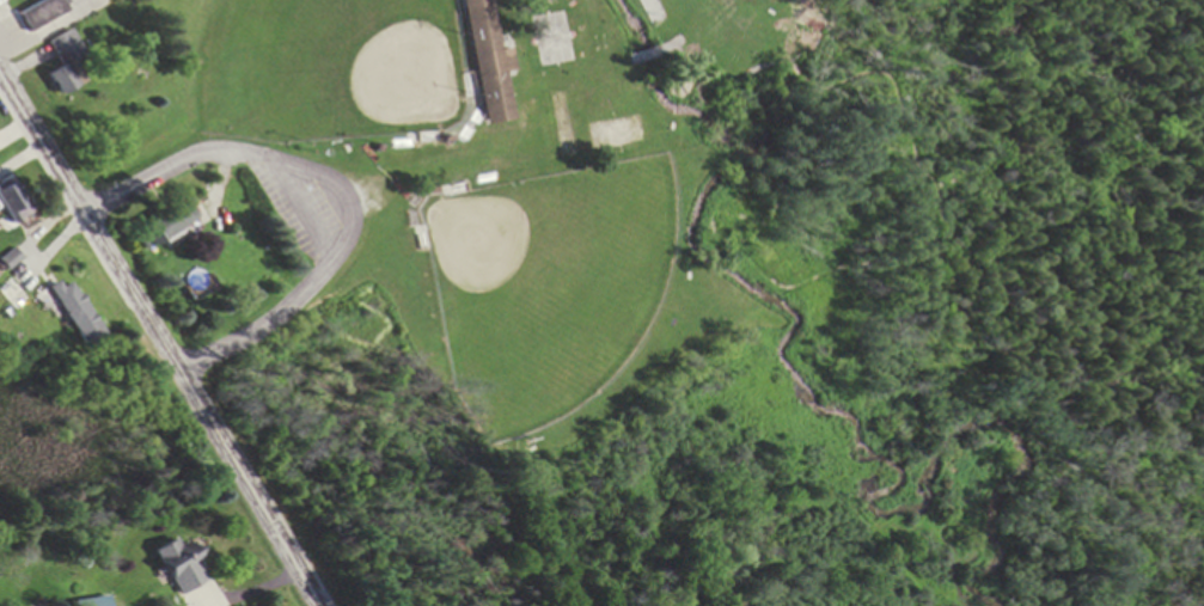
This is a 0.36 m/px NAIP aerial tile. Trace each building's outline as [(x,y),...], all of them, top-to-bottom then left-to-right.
[(29,33),(66,11),(59,0),(42,0),(18,15),(29,33)] [(483,125),(514,120),(502,49),(500,49),(491,0),(462,0),(483,125)] [(59,67),(45,73),(53,92),(91,76),(71,30),(47,40),(59,67)] [(11,223),(32,210),(11,175),(0,182),(0,204),(11,223)] [(197,220),(186,200),(135,228),(146,247),(197,220)] [(20,260),(14,251),(0,260),(7,270),(20,260)] [(67,278),(47,291),(83,348),(103,336),(67,278)] [(10,281),(0,289),(0,292),(8,301),(19,292),(10,281)] [(209,578),(183,535),(154,553),(181,595),(209,578)]
